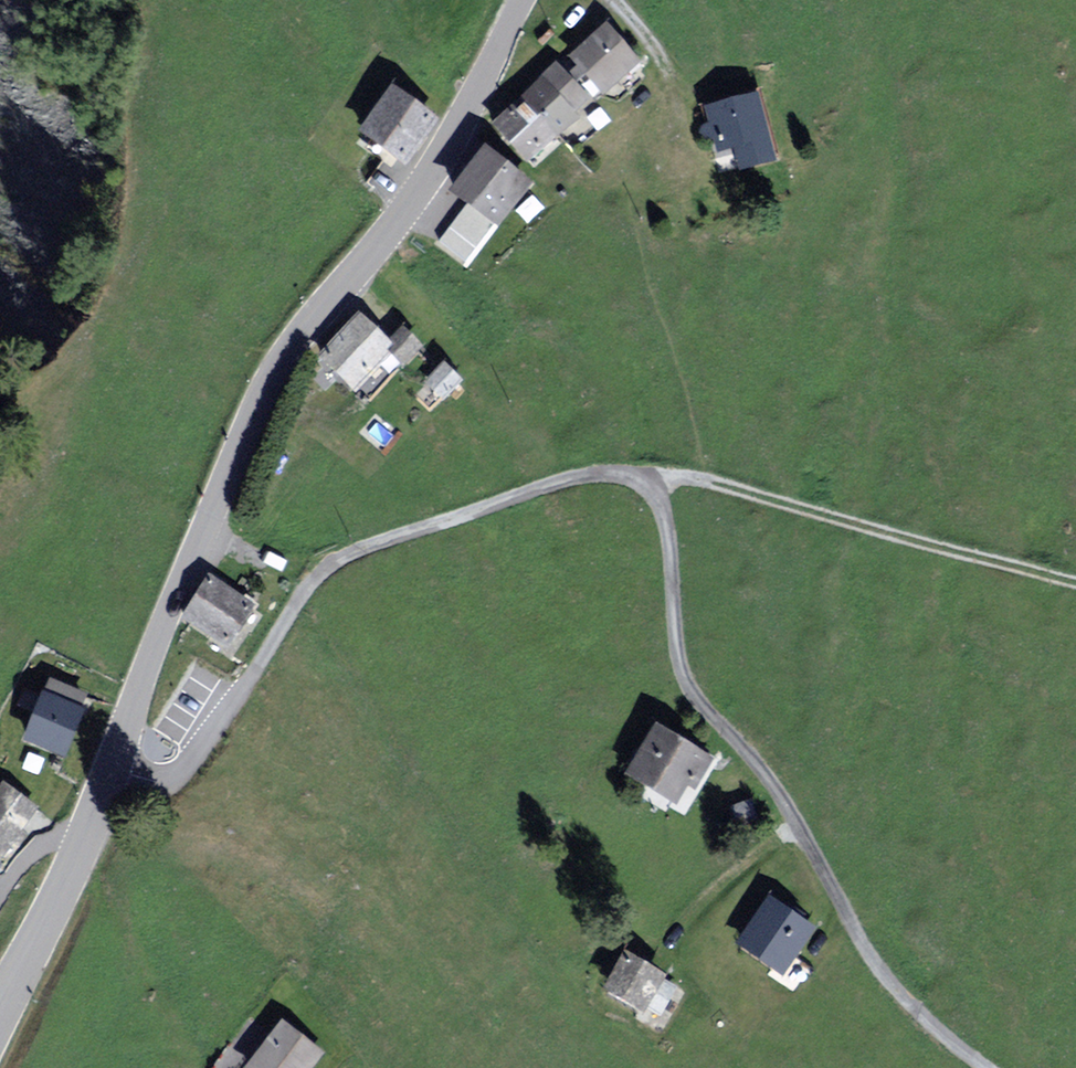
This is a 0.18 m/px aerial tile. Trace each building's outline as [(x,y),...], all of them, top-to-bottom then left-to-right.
[(637,63),(607,29),(574,58),(604,91),(637,63)] [(588,100),(556,65),(542,78),(574,113),(588,100)] [(577,116),(574,113),(542,78),(493,123),(527,161),(577,116)] [(434,121),(393,92),(364,132),(405,161),(434,121)] [(773,160),(758,98),(711,109),(721,150),(739,146),(744,167),(773,160)] [(528,185),(487,152),(456,192),(497,224),(528,185)] [(404,364),(420,348),(403,331),(389,345),(361,318),(322,357),(355,390),(393,352),(404,364)] [(210,581),(188,619),(229,644),(251,605),(210,581)] [(85,698),(50,685),(28,743),(63,756),(85,698)] [(709,760),(656,732),(629,781),(682,810),(709,760)] [(0,793),(0,853),(32,807),(4,788),(0,793)] [(811,928),(771,901),(743,944),(783,971),(811,928)] [(665,979),(627,960),(610,993),(648,1012),(665,979)] [(284,1026),(253,1067),(310,1067),(321,1053),(284,1026)]
